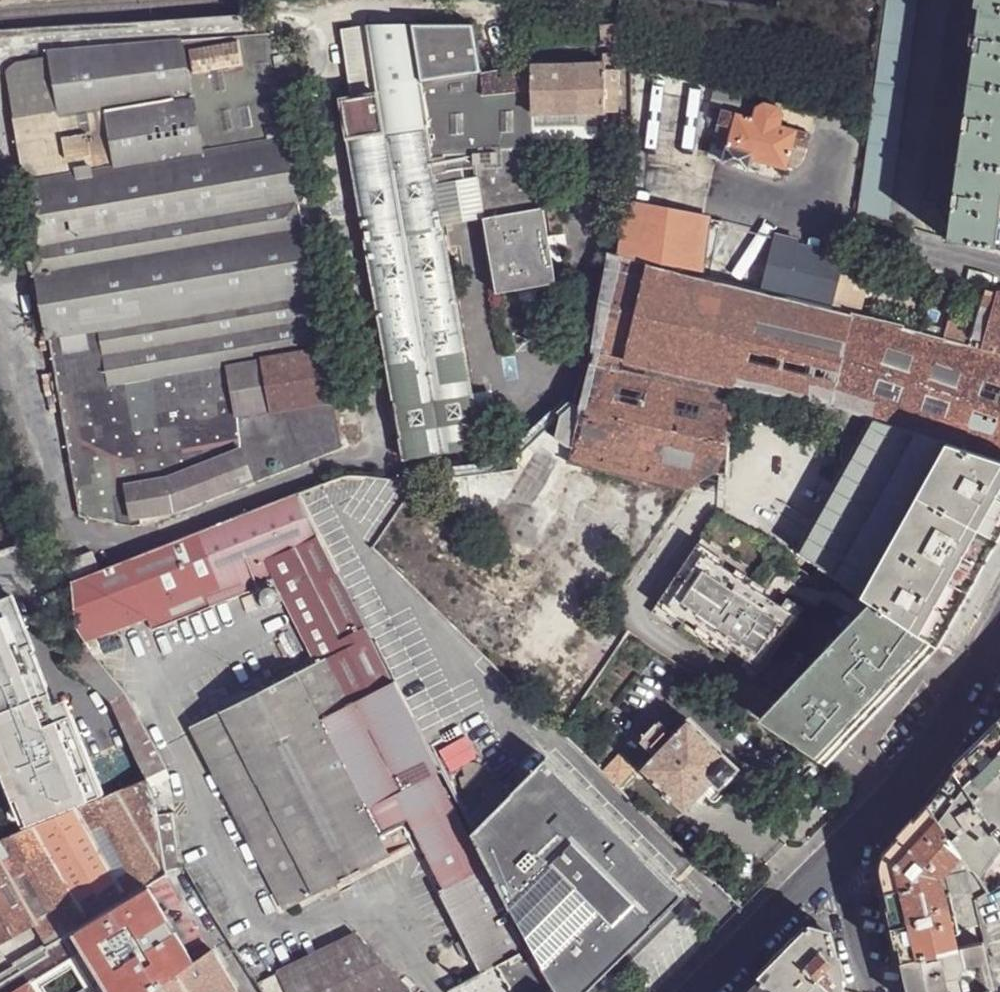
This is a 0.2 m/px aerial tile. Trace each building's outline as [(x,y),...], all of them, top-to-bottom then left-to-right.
[(872,124),(869,143),(866,170),(864,180),(860,213),(890,222),(919,0),(888,0),(872,124)] [(953,205),(980,8),(975,7),(976,0),(954,0),(926,201),(953,205)] [(975,7),(980,8),(953,205),(949,241),(990,247),(997,247),(999,222),(999,0),(976,0),(975,7)] [(464,167),(476,165),(478,177),(485,218),(497,293),(557,282),(544,206),(535,155),(534,140),(534,115),(595,114),(620,113),(621,112),(621,70),(606,70),(605,64),(534,65),(526,67),(498,72),(483,75),(473,25),(367,25),(374,68),(349,73),(352,89),(377,85),(378,94),(354,98),(342,100),(405,459),(482,446),(443,225),(436,185),(465,179),(464,167)] [(342,30),(349,73),(374,68),(367,25),(342,30)] [(50,337),(53,336),(100,328),(126,486),(116,489),(121,523),(134,526),(153,522),(342,448),(279,80),(299,77),(296,63),(298,63),(296,52),(291,53),(288,32),(50,52),(50,58),(16,63),(10,72),(17,118),(15,118),(26,184),(22,185),(33,245),(29,245),(34,278),(39,278),(50,337)] [(621,70),(622,63),(620,63),(621,54),(610,54),(605,56),(605,64),(606,70),(621,70)] [(496,65),(498,72),(526,67),(525,60),(496,65)] [(352,89),(354,98),(378,94),(377,85),(352,89)] [(766,104),(759,108),(756,119),(725,111),(715,146),(729,151),(726,162),(750,169),(753,160),(789,170),(796,146),(810,150),(814,135),(787,127),(788,123),(784,122),(785,116),(780,108),(766,104)] [(595,139),(595,114),(534,115),(534,140),(595,139)] [(550,152),(535,155),(544,206),(558,203),(550,152)] [(855,179),(863,180),(864,180),(866,170),(864,170),(857,169),(855,179)] [(443,225),(485,218),(478,177),(465,179),(436,185),(443,225)] [(663,267),(668,216),(625,210),(622,257),(663,267)] [(663,267),(785,297),(799,242),(714,221),(668,216),(663,267)] [(844,271),(847,256),(799,242),(785,297),(835,310),(839,294),(844,271)] [(844,271),(839,294),(835,310),(860,315),(865,297),(868,275),(872,259),(849,252),(847,256),(844,271)] [(609,254),(592,354),(596,354),(735,386),(830,407),(831,404),(999,461),(999,351),(971,344),(944,338),(907,329),(906,327),(860,315),(835,310),(785,297),(663,267),(622,257),(609,254)] [(985,288),(977,319),(952,311),(944,338),(971,344),(999,351),(999,292),(985,288)] [(100,328),(53,336),(84,516),(121,523),(116,489),(126,486),(100,328)] [(727,501),(735,386),(596,354),(583,406),(570,462),(572,463),(727,501)] [(549,501),(572,463),(570,462),(583,406),(575,404),(562,418),(557,438),(547,432),(519,461),(517,470),(440,480),(443,500),(525,554),(557,508),(549,501)] [(820,568),(878,607),(877,609),(879,611),(879,612),(884,614),(886,611),(936,646),(947,625),(984,560),(999,531),(999,461),(831,404),(830,407),(826,426),(843,428),(840,464),(845,464),(799,549),(822,564),(820,568)] [(276,666),(283,681),(194,725),(239,816),(226,823),(239,847),(252,841),(286,909),(420,843),(444,890),(440,892),(465,940),(457,945),(465,960),(473,955),(482,973),(532,948),(474,833),(420,727),(301,491),(73,581),(76,605),(80,626),(82,630),(130,612),(134,622),(268,569),(308,650),(315,664),(299,672),(292,658),(276,666)] [(719,513),(653,613),(783,698),(769,712),(761,720),(826,765),(835,756),(844,747),(872,718),(895,694),(921,666),(939,648),(936,646),(886,611),(884,614),(879,612),(879,611),(877,609),(878,607),(820,568),(814,575),(719,513)] [(68,562),(74,578),(100,568),(94,552),(68,562)] [(3,744),(0,745),(0,760),(6,776),(16,801),(26,797),(37,824),(106,797),(74,716),(64,719),(54,692),(51,693),(32,643),(33,643),(22,615),(21,615),(14,599),(0,604),(0,736),(3,744)] [(103,666),(90,643),(75,655),(65,663),(66,671),(83,674),(108,698),(112,707),(116,708),(147,781),(154,797),(171,790),(167,772),(128,694),(103,666)] [(658,650),(651,646),(644,656),(651,661),(658,650)] [(292,658),(299,672),(315,664),(308,650),(292,658)] [(726,792),(722,788),(741,769),(689,720),(642,769),(686,812),(704,794),(713,803),(715,804),(719,802),(726,795),(726,792)] [(992,739),(963,769),(957,773),(999,835),(999,730),(992,739)] [(450,771),(476,759),(466,736),(440,748),(450,771)] [(632,946),(683,896),(547,759),(515,791),(474,833),(532,948),(556,989),(558,991),(584,991),(632,946)] [(931,803),(972,865),(986,856),(984,852),(999,843),(999,835),(957,773),(944,788),(931,803)] [(147,884),(166,873),(155,800),(154,797),(147,781),(112,795),(106,797),(76,810),(119,882),(127,897),(147,884)] [(184,865),(171,790),(154,797),(155,800),(166,873),(183,866),(184,865)] [(27,828),(37,824),(26,797),(16,801),(27,828)] [(958,950),(955,933),(980,928),(973,901),(988,891),(972,865),(931,803),(907,829),(886,852),(883,866),(883,874),(893,918),(902,962),(958,950)] [(36,924),(119,882),(76,810),(46,822),(0,841),(0,942),(36,924)] [(36,924),(48,945),(127,897),(119,882),(36,924)] [(166,981),(148,949),(176,933),(147,884),(127,897),(48,945),(0,974),(0,991),(30,991),(24,982),(78,946),(101,981),(84,991),(151,991),(166,981)] [(988,891),(973,901),(980,928),(984,945),(994,987),(995,991),(999,991),(999,886),(989,893),(988,891)] [(759,978),(771,991),(838,991),(841,990),(844,986),(832,936),(806,930),(789,947),(759,978)] [(176,933),(148,949),(166,981),(194,962),(176,933)] [(288,991),(403,991),(407,990),(355,936),(279,973),(288,991)] [(984,945),(958,950),(902,962),(907,985),(909,991),(976,991),(990,988),(994,987),(984,945)] [(556,989),(532,948),(482,973),(448,991),(449,991),(517,991),(520,990),(521,991),(552,991),(556,989)] [(151,991),(236,991),(237,991),(211,949),(194,962),(166,981),(151,991)] [(260,991),(288,991),(279,973),(256,986),(260,991)] [(759,978),(745,991),(771,991),(759,978)]
